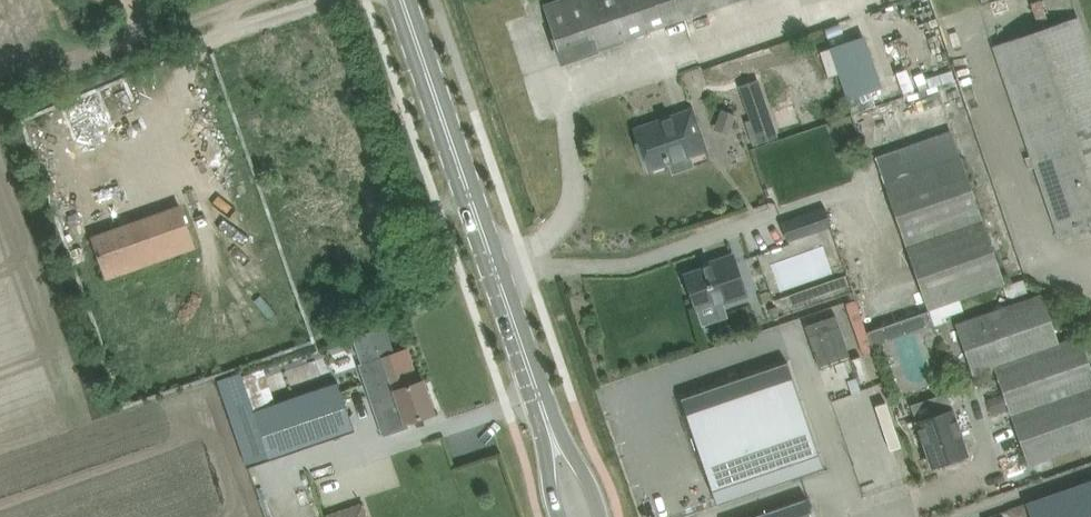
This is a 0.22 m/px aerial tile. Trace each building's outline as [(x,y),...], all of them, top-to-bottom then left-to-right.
[(546,5),(564,59),(672,22),(664,0),(561,0),(546,5)] [(672,22),(735,0),(664,0),(672,22)] [(1090,229),(1090,52),(1079,17),(993,46),(1061,239),(1090,229)] [(724,73),(731,95),(741,91),(759,144),(778,138),(759,80),(765,77),(765,75),(831,53),(824,33),(729,64),(727,58),(701,66),(706,79),(724,73)] [(706,150),(693,109),(636,129),(650,169),(706,150)] [(737,115),(722,109),(714,129),(730,135),(737,115)] [(863,146),(859,136),(848,139),(846,140),(850,150),(863,146)] [(904,244),(982,217),(960,154),(882,181),(904,244)] [(181,206),(93,237),(107,277),(195,246),(181,206)] [(789,242),(831,227),(832,227),(825,207),(782,223),(789,242)] [(1005,284),(1003,280),(982,217),(904,244),(926,307),(927,306),(929,310),(950,303),(1005,284)] [(745,295),(734,254),(712,262),(714,265),(686,274),(697,308),(723,299),(724,302),(745,295)] [(846,275),(781,298),(786,311),(850,288),(846,275)] [(1090,442),(1090,374),(1078,335),(1058,342),(1042,295),(957,324),(974,374),(995,366),(1005,393),(1011,411),(1029,464),(1090,442)] [(847,302),(861,345),(933,323),(929,310),(868,330),(858,299),(847,302)] [(777,306),(769,309),(772,318),(780,315),(777,306)] [(820,366),(850,356),(836,315),(806,326),(820,366)] [(887,355),(883,345),(875,348),(878,358),(887,355)] [(408,421),(434,412),(423,380),(407,386),(396,354),(368,363),(361,366),(372,399),(378,396),(390,431),(409,425),(408,421)] [(718,505),(825,468),(788,361),(681,398),(718,505)] [(241,372),(217,379),(246,468),(356,431),(338,381),(254,410),(241,372)] [(993,417),(1011,411),(1005,393),(987,399),(993,417)] [(969,454),(953,407),(917,420),(932,466),(969,454)] [(1027,503),(1032,516),(1090,516),(1090,481),(1027,503)] [(810,511),(812,511),(808,497),(750,516),(812,516),(810,511)] [(328,516),(367,516),(363,504),(328,516)] [(1026,504),(1009,510),(1011,516),(1030,516),(1026,504)]
